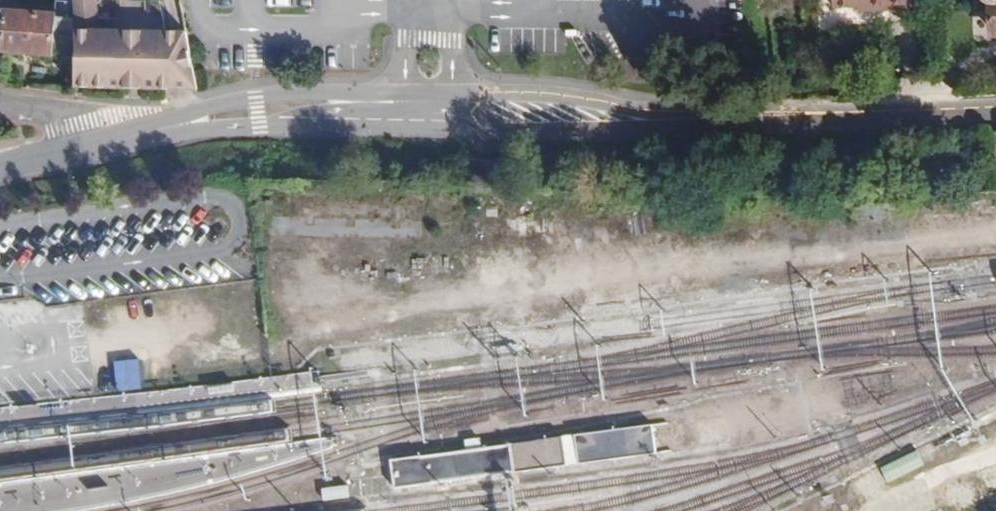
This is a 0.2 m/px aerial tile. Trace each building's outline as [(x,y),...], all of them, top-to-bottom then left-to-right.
[(151,11),(144,10),(144,0),(130,0),(72,0),(74,20),(75,33),(75,52),(73,88),(107,90),(196,91),(184,32),(162,32),(158,2),(150,2),(151,11)] [(909,0),(832,0),(832,10),(857,9),(857,14),(910,11),(909,0)] [(986,1),(989,3),(989,37),(995,37),(995,0),(985,0),(986,1)] [(53,7),(1,3),(0,18),(0,46),(50,49),(51,44),(53,12),(53,7)] [(75,52),(75,33),(74,20),(53,12),(51,44),(75,52)] [(496,41),(496,50),(526,52),(527,42),(496,41)] [(655,453),(652,425),(391,459),(394,488),(655,453)] [(887,485),(924,467),(916,451),(879,467),(887,485)] [(324,489),(325,501),(349,498),(348,486),(324,489)]
